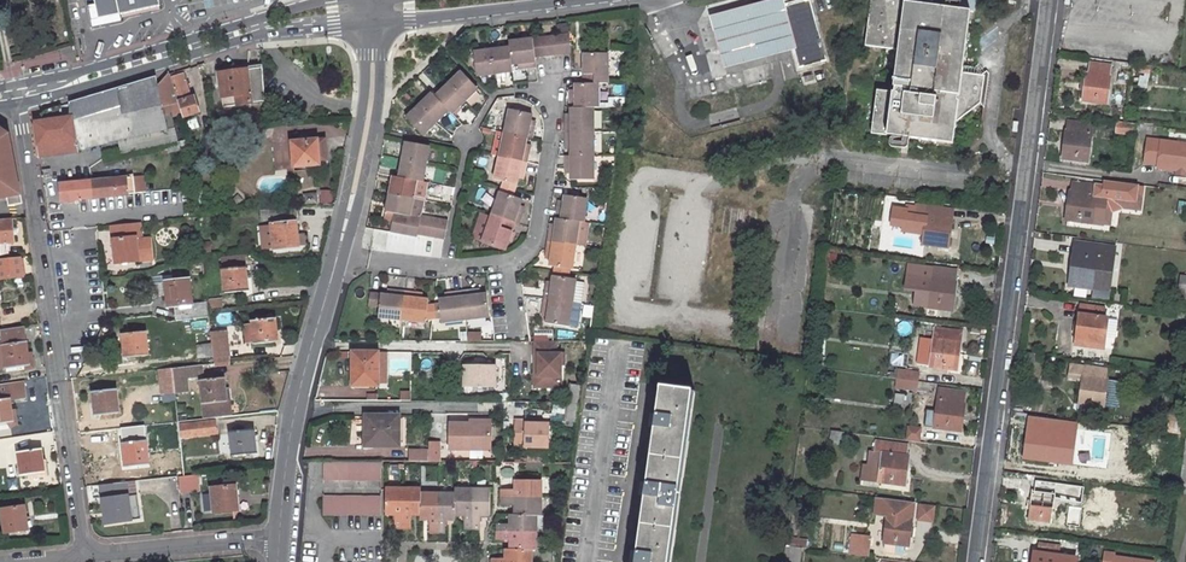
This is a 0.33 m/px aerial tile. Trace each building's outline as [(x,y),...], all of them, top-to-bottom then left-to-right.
[(99,15),(160,2),(159,0),(96,0),(99,15)] [(709,14),(723,68),(793,49),(782,6),(786,5),(784,0),(764,0),(745,5),(709,14)] [(782,6),(793,49),(798,68),(826,61),(810,0),(805,0),(786,5),(782,6)] [(864,47),(897,51),(892,87),(894,87),(958,96),(961,73),(969,12),(959,10),(904,3),(905,0),(870,0),(864,47)] [(959,10),(969,12),(972,12),(974,0),(961,0),(959,10)] [(569,23),(558,25),(559,33),(570,32),(569,23)] [(568,35),(559,36),(561,55),(570,54),(568,35)] [(559,36),(550,37),(552,56),(561,55),(559,36)] [(550,37),(541,38),(543,57),(552,56),(550,37)] [(541,38),(532,39),(534,58),(543,57),(541,38)] [(532,39),(508,42),(509,48),(511,66),(517,64),(522,64),(523,69),(535,67),(534,58),(532,39)] [(509,48),(491,50),(494,74),(511,72),(511,66),(509,48)] [(491,50),(473,52),(476,77),(494,74),(491,50)] [(582,53),(582,84),(598,84),(607,84),(607,54),(582,53)] [(1086,73),(1082,102),(1106,105),(1111,66),(1089,63),(1088,73),(1086,73)] [(1133,64),(1132,71),(1149,74),(1150,66),(1133,64)] [(262,68),(218,75),(223,109),(264,101),(262,68)] [(460,72),(447,85),(464,102),(477,89),(460,72)] [(181,73),(169,76),(177,100),(182,115),(198,110),(193,94),(188,96),(181,73)] [(958,96),(894,87),(893,93),(876,91),(870,134),(952,145),(955,123),(976,108),(980,76),(961,73),(958,96)] [(169,74),(156,86),(160,105),(177,100),(169,76),(169,74)] [(37,122),(36,122),(39,155),(79,150),(118,140),(119,144),(130,141),(129,138),(165,131),(160,105),(156,86),(154,78),(69,103),(71,117),(62,118),(61,107),(46,111),(36,119),(37,122)] [(582,84),(574,84),(574,90),(574,95),(569,95),(569,108),(593,108),(597,108),(598,84),(582,84)] [(447,85),(434,97),(448,111),(451,115),(464,102),(447,85)] [(431,93),(418,106),(435,124),(448,111),(434,97),(431,93)] [(418,106),(405,119),(422,137),(435,124),(418,106)] [(593,108),(569,108),(569,114),(569,119),(564,119),(564,132),(593,132),(593,108)] [(534,127),(529,126),(530,122),(531,114),(508,109),(503,133),(526,138),(531,140),(534,127)] [(1063,163),(1081,165),(1081,162),(1086,163),(1092,125),(1069,122),(1067,131),(1066,131),(1062,160),(1063,160),(1063,163)] [(1117,122),(1115,133),(1133,135),(1134,125),(1117,122)] [(593,132),(564,132),(564,145),(569,145),(569,149),(569,157),(593,157),(593,132)] [(503,133),(498,157),(526,162),(528,150),(524,150),(525,145),(526,138),(503,133)] [(7,196),(20,194),(7,134),(0,136),(0,198),(7,196)] [(324,138),(291,141),(293,165),(319,163),(319,168),(327,167),(324,138)] [(182,139),(167,142),(169,150),(184,146),(182,139)] [(1147,140),(1144,163),(1158,165),(1157,169),(1180,172),(1180,175),(1183,176),(1183,172),(1185,173),(1185,145),(1147,140)] [(405,143),(401,161),(425,165),(429,147),(405,143)] [(569,157),(564,156),(564,169),(569,169),(570,174),(569,180),(593,180),(593,157),(569,157)] [(498,157),(493,181),(502,182),(515,186),(517,179),(518,175),(523,175),(526,162),(498,157)] [(401,161),(398,178),(422,183),(425,165),(401,161)] [(134,193),(144,192),(143,175),(108,179),(93,180),(94,197),(100,196),(119,194),(134,193)] [(391,177),(388,195),(413,199),(422,201),(425,183),(422,183),(398,178),(391,177)] [(71,178),(59,179),(62,200),(94,197),(93,180),(71,182),(71,178)] [(502,182),(500,188),(514,191),(515,186),(502,182)] [(1068,221),(1067,226),(1074,227),(1075,222),(1091,224),(1094,197),(1108,199),(1110,188),(1073,182),(1071,193),(1070,193),(1067,221),(1068,221)] [(454,189),(443,187),(442,194),(452,196),(454,189)] [(500,188),(498,192),(512,196),(514,191),(500,188)] [(334,205),(334,190),(321,189),(320,205),(334,205)] [(498,192),(490,215),(515,224),(518,225),(522,213),(517,211),(519,207),(521,200),(512,196),(498,192)] [(134,193),(119,194),(120,205),(134,204),(134,193)] [(21,202),(20,194),(7,196),(9,204),(21,202)] [(119,194),(100,196),(99,207),(120,205),(119,194)] [(388,195),(384,212),(393,214),(402,216),(409,217),(413,199),(388,195)] [(94,197),(62,200),(63,209),(87,206),(86,216),(98,217),(99,207),(100,196),(94,197)] [(557,207),(555,218),(579,222),(583,223),(587,199),(563,196),(563,202),(562,207),(557,207)] [(422,201),(413,199),(409,217),(410,217),(418,219),(422,201)] [(1176,215),(1184,216),(1185,203),(1178,202),(1176,215)] [(926,217),(923,245),(946,248),(950,220),(948,220),(950,210),(918,206),(917,216),(926,217)] [(294,208),(270,211),(273,246),(297,244),(294,208)] [(383,221),(391,223),(393,214),(384,212),(383,221)] [(391,223),(389,233),(398,234),(402,216),(393,214),(391,223)] [(490,215),(480,243),(505,252),(515,224),(490,215)] [(402,216),(398,234),(407,236),(410,217),(409,217),(402,216)] [(420,219),(416,235),(425,237),(429,218),(420,216),(420,219)] [(410,217),(407,236),(416,238),(416,235),(420,219),(418,219),(410,217)] [(8,243),(13,243),(12,218),(0,219),(0,255),(8,254),(8,243)] [(429,218),(425,237),(434,239),(438,219),(429,218)] [(549,229),(547,241),(575,245),(579,222),(555,218),(554,225),(554,230),(549,229)] [(438,219),(434,239),(443,240),(447,221),(438,219)] [(583,223),(579,222),(575,245),(583,247),(586,223),(583,223)] [(140,223),(111,225),(114,253),(118,252),(119,264),(152,261),(150,239),(137,241),(137,238),(142,238),(140,223)] [(547,241),(545,254),(550,255),(548,266),(553,267),(569,269),(572,270),(575,245),(547,241)] [(1094,285),(1094,288),(1107,290),(1112,248),(1078,244),(1076,255),(1075,255),(1072,283),(1094,285)] [(222,265),(221,265),(224,289),(247,286),(243,251),(221,254),(222,265)] [(0,258),(0,278),(22,276),(20,256),(0,258)] [(931,277),(927,307),(926,317),(937,319),(938,308),(951,309),(955,281),(953,281),(955,270),(924,266),(923,277),(931,277)] [(545,287),(543,299),(572,303),(572,302),(575,282),(575,279),(567,278),(552,276),(551,283),(550,288),(545,287)] [(187,279),(164,282),(166,306),(170,306),(172,320),(207,317),(205,302),(190,303),(187,279)] [(584,283),(575,282),(572,302),(581,304),(584,283)] [(1069,282),(1068,287),(1094,290),(1094,288),(1094,285),(1072,283),(1069,282)] [(1094,290),(1092,298),(1106,299),(1107,290),(1094,288),(1094,290)] [(473,290),(461,291),(464,320),(489,317),(486,294),(479,294),(474,295),(473,290)] [(380,294),(378,307),(377,317),(401,320),(404,292),(392,291),(392,296),(387,295),(380,294)] [(444,298),(438,299),(438,304),(440,318),(440,323),(464,320),(461,291),(448,293),(449,297),(444,298)] [(404,292),(401,320),(425,323),(425,320),(427,305),(428,299),(421,299),(416,298),(417,293),(404,292)] [(369,293),(368,306),(378,307),(380,294),(369,293)] [(220,306),(220,298),(207,300),(208,308),(220,306)] [(543,299),(542,312),(547,313),(546,318),(545,323),(568,327),(569,324),(572,305),(572,303),(543,299)] [(438,304),(433,305),(432,319),(440,318),(438,304)] [(580,307),(572,305),(569,324),(578,326),(580,307)] [(1078,316),(1075,344),(1099,347),(1103,309),(1083,306),(1081,316),(1078,316)] [(275,317),(251,319),(254,343),(278,340),(275,317)] [(220,324),(208,326),(210,341),(212,356),(225,355),(224,346),(222,347),(220,324)] [(24,326),(1,330),(6,367),(30,364),(24,326)] [(936,328),(931,368),(954,371),(960,332),(936,328)] [(146,329),(122,332),(125,355),(149,353),(146,329)] [(469,331),(469,341),(483,342),(484,332),(469,331)] [(210,341),(197,342),(199,358),(212,356),(210,341)] [(555,341),(535,341),(534,353),(538,353),(538,363),(534,362),(534,375),(545,375),(545,386),(560,386),(560,364),(564,364),(563,354),(556,353),(555,341)] [(377,353),(351,353),(351,386),(376,386),(377,366),(377,353)] [(385,353),(377,353),(377,366),(385,366),(385,353)] [(1185,374),(1185,355),(1175,354),(1172,373),(1185,374)] [(204,365),(171,368),(174,391),(189,389),(188,379),(205,376),(204,365)] [(494,366),(463,366),(463,387),(494,387),(494,366)] [(1082,376),(1079,404),(1103,407),(1107,380),(1106,379),(1106,370),(1085,367),(1084,377),(1082,376)] [(171,368),(157,369),(160,392),(162,392),(174,391),(171,368)] [(889,373),(888,378),(896,379),(916,382),(918,373),(898,370),(897,374),(889,373)] [(545,375),(534,375),(534,386),(545,386),(545,375)] [(896,379),(895,388),(915,391),(916,382),(896,379)] [(224,380),(201,382),(205,420),(225,418),(221,391),(225,390),(224,380)] [(921,391),(937,395),(939,385),(924,381),(921,391)] [(12,420),(9,397),(24,395),(22,382),(0,385),(0,422),(12,420)] [(631,561),(667,561),(691,391),(659,386),(655,414),(652,414),(651,421),(650,427),(653,428),(646,483),(642,483),(641,489),(640,496),(643,496),(636,551),(633,551),(632,558),(631,561)] [(116,388),(92,390),(95,414),(119,411),(116,388)] [(963,404),(961,404),(963,393),(940,389),(935,429),(959,432),(963,404)] [(174,391),(162,392),(163,402),(175,400),(174,391)] [(402,391),(402,399),(413,400),(413,391),(402,391)] [(894,394),(893,404),(902,405),(903,395),(894,394)] [(365,415),(364,443),(380,444),(380,448),(397,447),(398,416),(365,415)] [(525,420),(514,420),(513,447),(547,448),(547,424),(525,423),(525,420)] [(1026,430),(1023,459),(1047,462),(1051,435),(1058,435),(1059,424),(1030,420),(1029,431),(1026,430)] [(214,422),(189,425),(191,438),(216,435),(214,422)] [(1166,433),(1185,436),(1185,434),(1185,424),(1168,422),(1166,433)] [(468,424),(448,424),(448,450),(490,450),(490,424),(468,424)] [(907,426),(907,440),(922,441),(923,426),(907,426)] [(145,428),(121,431),(125,464),(159,461),(157,437),(146,438),(145,428)] [(254,429),(230,432),(233,455),(257,452),(254,429)] [(830,431),(829,441),(841,443),(843,433),(830,431)] [(906,457),(904,457),(905,446),(874,442),(873,453),(870,453),(869,468),(867,481),(902,486),(906,457)] [(427,451),(427,462),(439,462),(439,444),(427,444),(427,451)] [(41,448),(17,452),(20,475),(44,472),(41,448)] [(408,451),(408,462),(427,462),(427,451),(408,451)] [(381,462),(322,461),(322,480),(380,481),(381,462)] [(861,466),(860,480),(867,481),(869,468),(861,466)] [(198,479),(180,480),(182,496),(199,494),(198,479)] [(501,489),(501,497),(541,498),(541,480),(515,480),(514,485),(514,489),(501,489)] [(1031,492),(1027,520),(1051,523),(1054,499),(1065,500),(1066,486),(1034,482),(1033,492),(1031,492)] [(237,485),(213,488),(215,511),(239,509),(237,485)] [(403,488),(386,488),(385,514),(390,514),(395,514),(394,527),(403,527),(403,488)] [(421,488),(403,488),(403,527),(410,527),(410,514),(415,515),(420,515),(421,493),(421,488)] [(472,489),(455,489),(455,494),(455,515),(460,515),(465,515),(464,528),(472,528),(472,489)] [(489,489),(472,489),(472,528),(479,528),(479,515),(484,515),(489,515),(489,489)] [(177,493),(167,494),(168,507),(178,506),(177,493)] [(438,494),(421,493),(420,515),(420,519),(425,519),(430,519),(430,533),(438,533),(438,494)] [(445,533),(445,519),(450,519),(455,520),(455,515),(455,494),(438,494),(438,533),(445,533)] [(128,495),(104,498),(107,522),(131,519),(128,495)] [(322,497),(322,515),(380,517),(380,497),(322,497)] [(541,515),(541,498),(501,497),(501,505),(514,505),(514,510),(514,515),(536,515),(541,515)] [(887,516),(883,543),(907,546),(913,502),(882,498),(880,515),(887,516)] [(14,508),(1,510),(5,534),(29,531),(25,506),(23,507),(22,503),(13,505),(14,508)] [(514,515),(510,515),(509,520),(509,524),(497,525),(497,533),(536,533),(536,515),(514,515)] [(536,533),(497,533),(497,540),(509,540),(509,545),(510,550),(531,550),(536,550),(536,533)] [(851,545),(850,553),(867,555),(869,537),(854,535),(853,545),(851,545)] [(788,539),(787,547),(799,548),(800,540),(788,539)] [(1058,556),(1059,546),(1038,543),(1037,553),(1035,553),(1034,561),(1059,561),(1059,556),(1058,556)] [(784,561),(799,561),(801,549),(799,548),(787,547),(786,547),(784,561)] [(505,550),(505,554),(505,559),(492,559),(492,561),(531,561),(531,550),(510,550),(505,550)] [(1104,552),(1103,561),(1153,561),(1114,557),(1114,554),(1104,552)]
